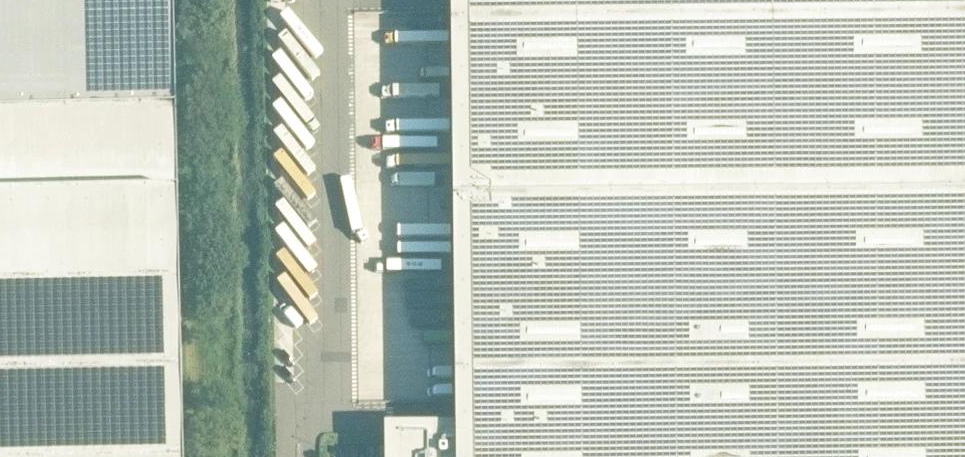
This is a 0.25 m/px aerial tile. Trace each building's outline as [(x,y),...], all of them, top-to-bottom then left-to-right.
[(176,115),(174,0),(0,0),(0,119),(176,115)] [(455,438),(394,439),(394,456),(964,456),(964,0),(451,0),(455,438)] [(0,119),(0,456),(184,456),(176,115),(0,119)]
